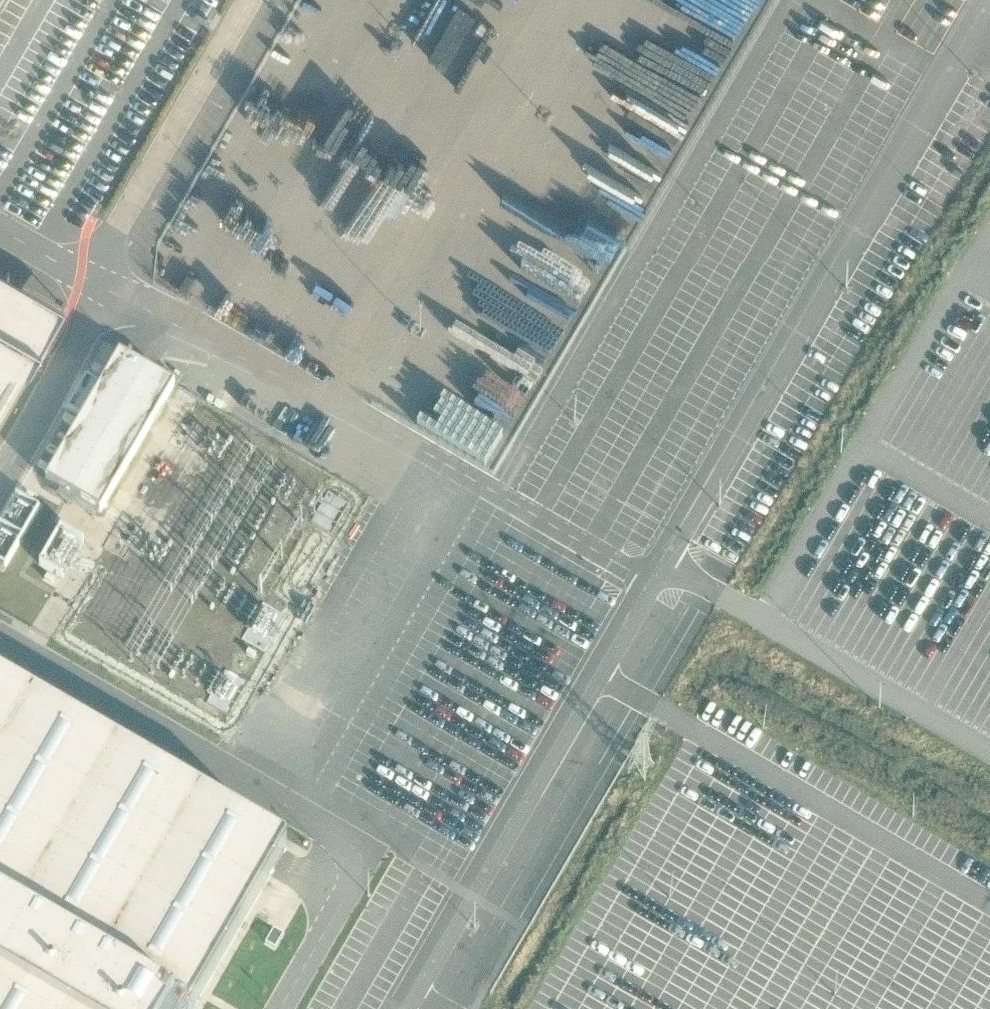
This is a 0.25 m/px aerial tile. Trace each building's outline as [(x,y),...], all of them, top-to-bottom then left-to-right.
[(74,292),(0,250),(0,420),(74,292)] [(100,509),(171,386),(118,355),(46,477),(100,509)] [(296,841),(0,668),(0,1008),(198,1008),(296,841)]
